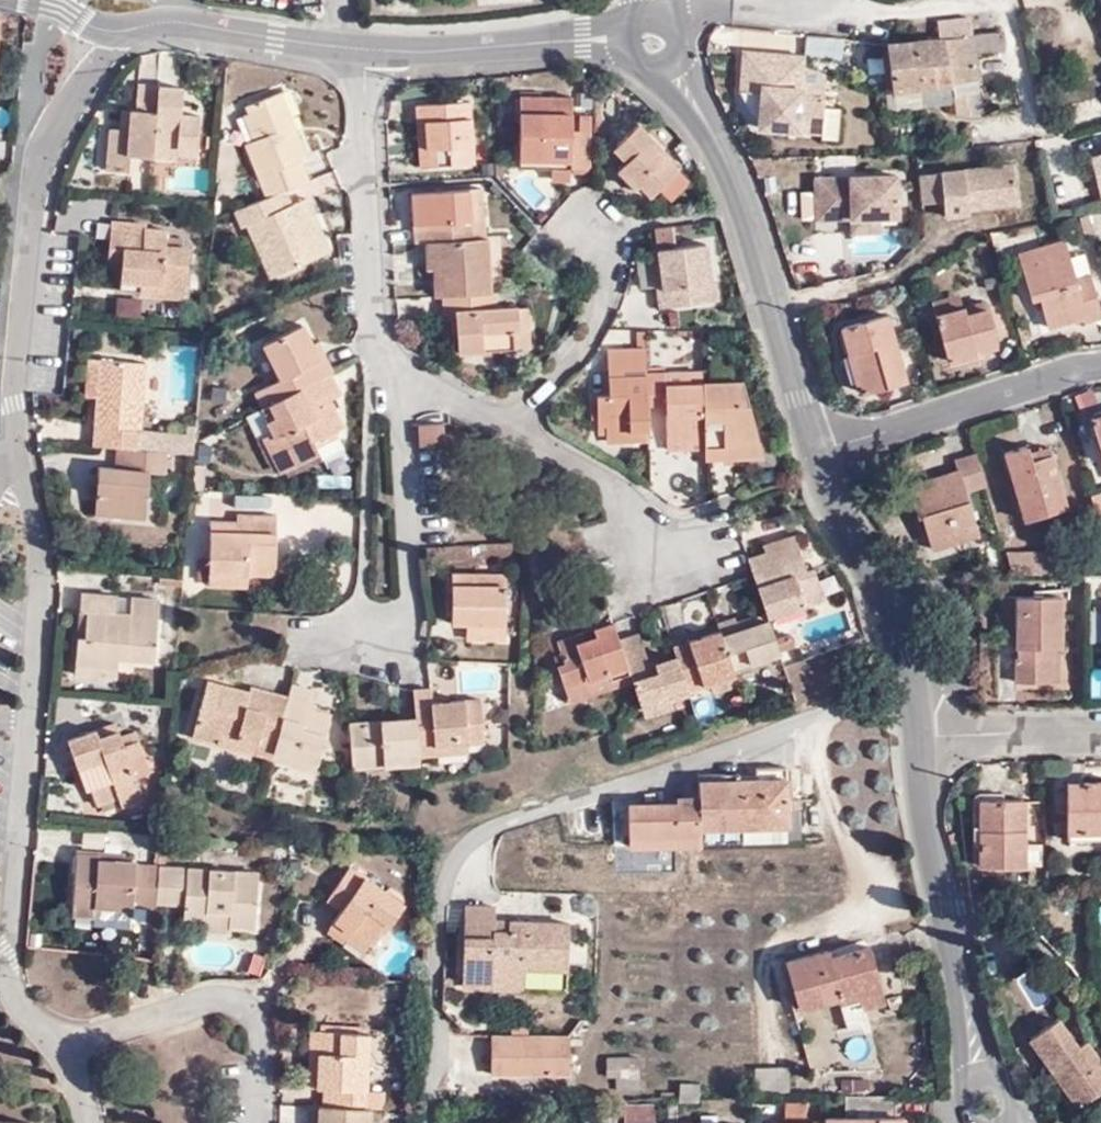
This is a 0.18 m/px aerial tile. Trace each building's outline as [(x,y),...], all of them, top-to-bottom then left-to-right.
[(940,40),(914,43),(920,89),(978,83),(969,19),(937,23),(940,40)] [(976,55),(1003,51),(1001,34),(974,37),(976,55)] [(842,41),(805,37),(804,57),(840,61),(842,41)] [(920,89),(914,43),(886,46),(893,92),(920,89)] [(822,99),(823,75),(803,67),(804,59),(775,57),(774,79),(764,79),(765,56),(742,54),(739,94),(761,96),(758,131),(822,135),(823,109),(824,99),(822,99)] [(775,57),(765,56),(764,79),(774,79),(775,57)] [(175,105),(182,106),(183,88),(140,84),(139,109),(134,109),(133,131),(124,129),(114,129),(111,171),(133,172),(133,156),(178,160),(179,155),(179,148),(199,150),(201,117),(181,114),(174,115),(175,105)] [(920,89),(893,92),(884,93),(887,109),(922,105),(920,89)] [(284,192),(306,183),(299,161),(305,158),(279,93),(246,107),(250,114),(236,120),(266,199),(284,192)] [(761,96),(739,94),(758,131),(761,96)] [(967,115),(966,96),(953,96),(955,115),(967,115)] [(980,96),(966,96),(967,115),(981,115),(980,96)] [(519,98),(519,160),(571,160),(571,169),(590,169),(590,132),(570,131),(571,98),(519,98)] [(426,123),(429,168),(472,164),(468,102),(416,106),(417,124),(426,123)] [(133,131),(134,109),(126,109),(124,129),(133,131)] [(840,110),(823,109),(822,135),(822,141),(838,142),(840,110)] [(420,169),(429,168),(426,123),(417,124),(420,169)] [(991,123),(982,125),(984,141),(992,140),(991,123)] [(658,186),(678,167),(639,124),(619,144),(630,158),(628,161),(643,177),(639,180),(651,193),(658,186)] [(984,141),(982,125),(972,126),(974,142),(984,141)] [(198,157),(199,150),(179,148),(179,155),(198,157)] [(1091,159),(1099,191),(1100,190),(1100,156),(1091,159)] [(519,169),(552,168),(569,169),(571,169),(571,160),(519,160),(519,169)] [(643,177),(628,161),(620,168),(635,184),(639,180),(643,177)] [(690,180),(678,167),(658,186),(670,199),(690,180)] [(919,177),(921,206),(943,203),(945,218),(969,215),(968,211),(1018,205),(1013,167),(919,177)] [(569,169),(552,168),(551,179),(569,178),(569,169)] [(812,182),(813,197),(828,196),(829,222),(851,221),(879,219),(898,219),(896,178),(812,182)] [(412,195),(415,243),(425,243),(437,242),(472,239),(468,191),(412,195)] [(472,239),(485,239),(481,191),(468,191),(472,239)] [(289,207),(284,192),(266,199),(235,211),(242,228),(248,225),(272,279),(320,257),(297,204),(289,207)] [(828,196),(813,197),(815,223),(829,222),(828,196)] [(305,200),(297,204),(320,257),(328,253),(305,200)] [(879,234),(879,219),(851,221),(851,236),(879,234)] [(141,287),(186,291),(189,248),(166,247),(167,230),(147,229),(147,224),(112,222),(109,258),(123,259),(121,290),(141,291),(141,287)] [(489,294),(486,239),(485,239),(472,239),(437,242),(439,267),(441,297),(444,297),(489,294)] [(437,242),(425,243),(426,268),(433,267),(439,267),(437,242)] [(1085,323),(1100,318),(1089,277),(1074,280),(1065,243),(1019,255),(1032,302),(1040,300),(1048,329),(1083,320),(1085,323)] [(704,246),(658,252),(662,290),(658,291),(660,309),(718,302),(716,284),(709,284),(704,246)] [(433,267),(434,298),(441,297),(439,267),(433,267)] [(185,300),(186,291),(141,287),(141,291),(140,296),(185,300)] [(496,310),(495,294),(489,294),(444,297),(445,326),(457,326),(458,357),(514,355),(513,331),(518,330),(517,309),(496,310)] [(938,315),(962,309),(959,297),(935,303),(938,315)] [(984,303),(962,309),(938,315),(951,362),(975,355),(973,350),(994,343),(984,303)] [(526,309),(517,309),(518,330),(527,329),(526,309)] [(886,318),(839,331),(847,360),(853,358),(863,394),(904,382),(886,318)] [(329,375),(331,373),(324,360),(319,363),(310,347),(301,327),(263,347),(280,380),(255,392),(263,408),(270,404),(329,375)] [(527,329),(518,330),(513,331),(514,355),(528,354),(527,329)] [(996,349),(994,343),(973,350),(975,355),(996,349)] [(319,363),(324,360),(317,344),(310,347),(319,363)] [(648,368),(648,348),(611,349),(611,369),(648,368)] [(85,397),(96,398),(99,362),(87,361),(85,397)] [(96,398),(92,447),(125,449),(167,452),(168,435),(140,432),(145,365),(99,362),(96,398)] [(668,387),(668,374),(649,375),(649,406),(668,405),(668,442),(706,441),(704,395),(704,386),(668,387)] [(704,386),(703,374),(668,374),(668,387),(704,386)] [(339,396),(329,375),(270,404),(276,418),(266,423),(272,434),(263,439),(280,474),(318,454),(312,442),(320,437),(322,440),(341,429),(328,403),(339,396)] [(631,431),(650,431),(649,406),(649,375),(612,376),(612,395),(598,395),(599,425),(609,424),(631,424),(631,431)] [(724,453),(724,461),(750,460),(750,444),(759,444),(743,384),(723,385),(723,394),(704,395),(706,441),(706,450),(707,452),(724,453)] [(723,385),(704,386),(704,395),(723,394),(723,385)] [(263,408),(260,410),(266,423),(276,418),(270,404),(263,408)] [(1090,419),(1100,454),(1100,416),(1090,419)] [(599,433),(609,433),(609,424),(599,425),(599,433)] [(609,440),(651,440),(650,431),(631,431),(631,424),(609,424),(609,433),(609,440)] [(441,426),(419,427),(420,447),(443,446),(441,426)] [(668,450),(706,450),(706,441),(668,442),(668,450)] [(750,444),(750,460),(764,460),(759,444),(750,444)] [(1029,462),(1050,456),(1046,447),(1027,453),(1029,462)] [(1066,508),(1050,456),(1029,462),(1027,453),(1026,448),(1004,454),(1025,521),(1066,508)] [(167,452),(125,449),(123,469),(98,467),(95,515),(144,519),(149,472),(166,473),(167,452)] [(707,452),(706,461),(724,461),(724,453),(707,452)] [(933,550),(977,536),(966,493),(984,489),(976,455),(955,461),(958,471),(908,486),(918,516),(922,515),(933,550)] [(216,534),(216,524),(210,524),(209,587),(247,588),(247,575),(275,576),(276,519),(237,518),(236,524),(237,533),(216,534)] [(236,524),(216,524),(216,534),(237,533),(236,524)] [(764,546),(765,555),(768,563),(779,559),(776,551),(797,545),(795,537),(764,546)] [(765,555),(746,560),(753,579),(765,615),(766,618),(825,599),(813,567),(805,570),(797,545),(776,551),(779,559),(768,563),(765,555)] [(505,577),(479,576),(479,588),(452,588),(452,624),(466,624),(475,624),(475,641),(505,642),(505,577)] [(479,588),(479,576),(452,576),(452,588),(479,588)] [(159,601),(132,598),(131,615),(116,614),(117,597),(82,593),(80,612),(89,612),(86,638),(78,637),(75,666),(118,669),(118,660),(153,663),(159,601)] [(131,615),(132,598),(117,597),(116,614),(131,615)] [(1051,649),(1060,649),(1060,599),(1000,598),(1000,626),(1015,627),(1016,681),(1052,682),(1051,649)] [(89,612),(80,612),(78,637),(86,638),(89,612)] [(733,671),(779,656),(778,652),(775,642),(766,618),(765,615),(748,621),(751,628),(740,632),(737,625),(735,620),(718,626),(721,633),(733,671)] [(751,628),(748,621),(737,625),(740,632),(751,628)] [(467,641),(475,641),(475,624),(466,624),(467,641)] [(619,644),(613,625),(594,631),(597,638),(586,642),(584,635),(559,643),(565,665),(558,668),(565,691),(610,676),(614,689),(632,683),(619,644)] [(597,638),(594,631),(584,635),(586,642),(597,638)] [(735,676),(733,671),(721,633),(673,650),(676,657),(688,693),(710,685),(735,676)] [(670,700),(688,693),(676,657),(650,667),(639,636),(619,644),(632,683),(642,710),(670,700)] [(775,642),(778,652),(796,647),(792,637),(775,642)] [(1060,682),(1060,649),(1051,649),(1052,682),(1060,682)] [(117,679),(118,669),(75,666),(75,675),(117,679)] [(570,704),(614,689),(610,676),(565,691),(570,704)] [(738,685),(735,676),(710,685),(713,693),(738,685)] [(256,754),(271,759),(274,752),(288,699),(251,688),(249,694),(248,699),(241,696),(242,692),(208,681),(192,737),(217,743),(219,734),(258,744),(256,754)] [(274,752),(318,764),(331,717),(308,709),(312,691),(292,685),(288,699),(274,752)] [(418,753),(418,757),(437,756),(437,747),(467,745),(468,745),(483,745),(481,702),(432,706),(431,691),(414,693),(416,718),(418,753)] [(670,700),(642,710),(644,718),(673,709),(670,700)] [(383,722),(349,725),(353,768),(403,764),(402,753),(418,753),(416,718),(399,720),(400,732),(392,732),(392,727),(383,727),(383,722)] [(116,724),(97,731),(100,740),(118,734),(116,724)] [(100,740),(97,731),(68,742),(86,790),(90,788),(97,805),(118,797),(122,807),(142,799),(134,778),(130,766),(144,761),(137,741),(122,746),(120,737),(118,734),(100,740)] [(134,732),(120,737),(122,746),(137,741),(134,732)] [(217,743),(256,754),(258,744),(219,734),(217,743)] [(437,747),(437,756),(468,754),(467,745),(437,747)] [(274,752),(271,759),(316,771),(318,764),(274,752)] [(130,766),(134,778),(148,773),(144,761),(130,766)] [(758,782),(718,783),(720,829),(746,828),(788,827),(787,769),(757,770),(758,782)] [(720,829),(718,783),(700,784),(698,802),(679,803),(679,808),(629,809),(630,835),(687,835),(687,841),(700,841),(700,830),(720,829)] [(1068,814),(1068,833),(1100,833),(1100,784),(1067,784),(1068,814)] [(980,867),(1024,865),(1023,802),(978,802),(980,867)] [(1068,833),(1068,814),(1049,814),(1049,823),(1058,823),(1059,833),(1068,833)] [(720,829),(720,844),(746,844),(746,828),(720,829)] [(701,844),(720,844),(720,829),(700,830),(700,841),(701,844)] [(687,835),(630,835),(630,846),(701,844),(700,841),(687,841),(687,835)] [(156,905),(159,868),(136,866),(137,863),(100,861),(100,856),(76,854),(73,916),(94,918),(94,908),(132,910),(133,907),(156,910),(156,905)] [(351,866),(332,894),(347,905),(343,911),(341,910),(331,927),(348,939),(353,932),(371,945),(375,938),(382,927),(387,931),(406,904),(351,866)] [(259,875),(159,868),(156,905),(176,906),(177,887),(187,888),(185,907),(185,920),(208,921),(208,914),(231,915),(231,929),(255,930),(259,875)] [(957,882),(962,896),(969,896),(976,896),(976,881),(957,882)] [(177,887),(176,906),(185,907),(187,888),(177,887)] [(347,905),(332,894),(328,900),(341,910),(343,911),(347,905)] [(510,932),(510,920),(496,920),(496,906),(467,905),(466,936),(494,938),(495,931),(510,932)] [(94,908),(94,918),(94,920),(132,922),(132,910),(94,908)] [(208,928),(231,929),(231,915),(208,914),(208,921),(208,928)] [(571,923),(510,920),(510,932),(495,931),(494,938),(466,936),(464,986),(495,987),(495,967),(526,967),(569,970),(571,923)] [(380,942),(387,931),(382,927),(375,938),(380,942)] [(353,932),(348,939),(366,953),(371,945),(353,932)] [(831,964),(828,952),(787,962),(800,1009),(840,998),(841,1002),(880,990),(869,948),(839,956),(840,961),(831,964)] [(837,949),(828,952),(831,964),(840,961),(839,956),(837,949)] [(525,988),(526,967),(495,967),(495,987),(525,988)] [(1045,991),(1054,984),(1043,970),(1034,977),(1045,991)] [(880,990),(841,1002),(843,1013),(864,1007),(883,1001),(880,990)] [(864,1007),(843,1013),(849,1037),(870,1032),(864,1007)] [(1052,1068),(1079,1048),(1058,1020),(1032,1040),(1052,1068)] [(321,1089),(322,1031),(313,1031),(311,1089),(321,1089)] [(369,1109),(369,1091),(371,1034),(322,1031),(321,1089),(328,1089),(328,1107),(369,1109)] [(870,1032),(849,1037),(851,1045),(872,1039),(870,1032)] [(571,1036),(496,1034),(493,1035),(493,1074),(571,1074),(571,1036)] [(1086,1042),(1079,1048),(1052,1068),(1081,1107),(1100,1092),(1100,1063),(1086,1042)] [(788,1067),(754,1067),(755,1093),(788,1092),(788,1067)] [(691,1100),(690,1083),(681,1082),(680,1100),(691,1100)] [(698,1083),(690,1083),(691,1100),(698,1100),(698,1083)] [(371,1109),(385,1109),(386,1091),(369,1091),(369,1109),(371,1109)] [(895,1097),(846,1097),(846,1119),(826,1119),(826,1122),(902,1122),(902,1118),(895,1118),(895,1097)] [(808,1104),(787,1104),(787,1122),(808,1121),(808,1104)] [(625,1122),(654,1122),(654,1106),(625,1107),(625,1122)] [(314,1107),(313,1122),(321,1122),(321,1107),(314,1107)] [(371,1109),(369,1109),(328,1107),(321,1107),(321,1122),(371,1122),(371,1109)]
